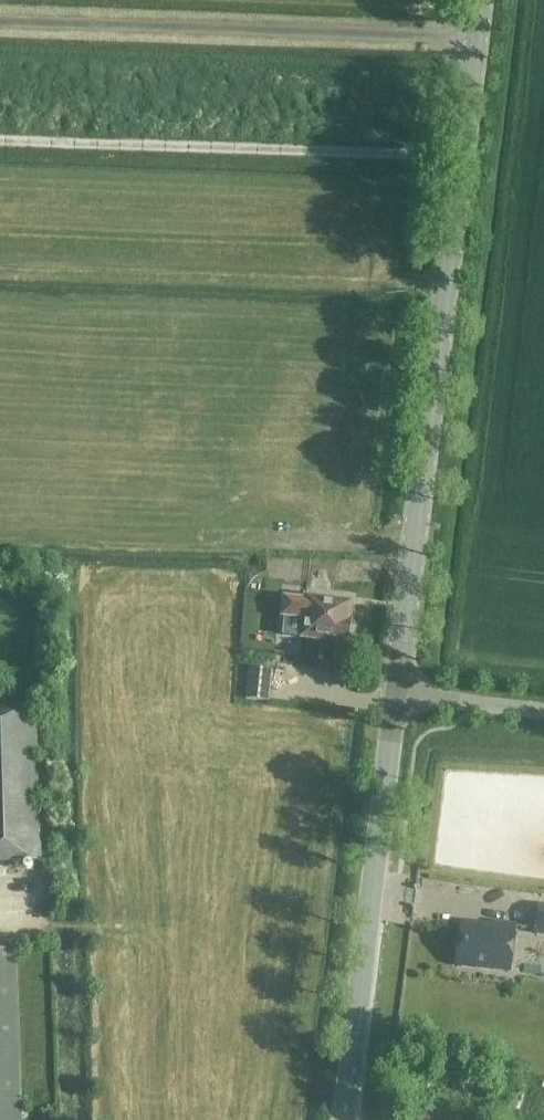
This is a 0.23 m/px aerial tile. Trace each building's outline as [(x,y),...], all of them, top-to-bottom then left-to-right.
[(350,605),(305,600),(305,602),(286,600),(284,618),(305,620),(303,638),(347,643),(347,640),(351,638),(352,629),(349,626),(349,623),(348,623),(350,605)] [(245,699),(269,702),(272,670),(248,668),(245,699)] [(38,706),(0,707),(0,862),(42,861),(38,706)] [(538,904),(533,932),(543,934),(543,904),(538,904)] [(457,963),(510,970),(516,926),(495,923),(494,928),(462,924),(457,963)] [(14,949),(0,949),(0,1119),(18,1119),(14,949)]
